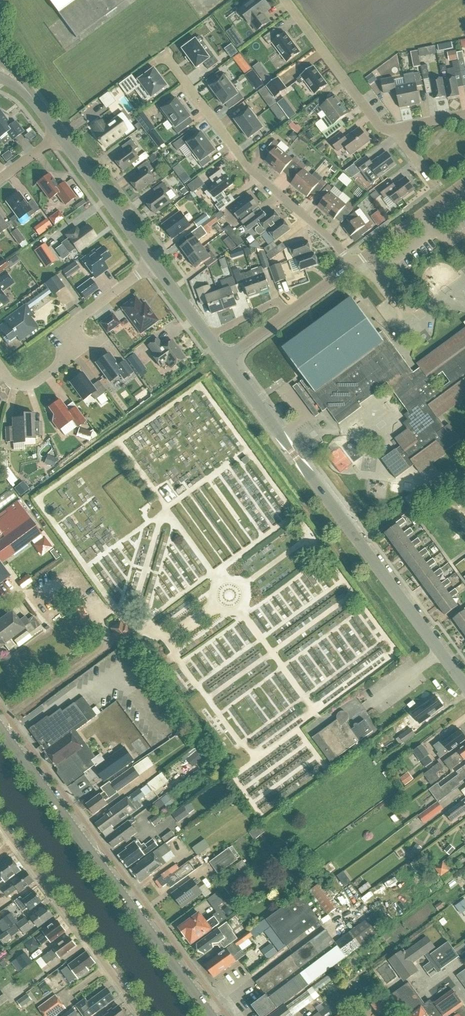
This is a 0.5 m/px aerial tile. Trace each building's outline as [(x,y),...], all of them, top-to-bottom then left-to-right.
[(75,37),(126,0),(48,0),(75,37)] [(264,0),(253,0),(252,0),(250,0),(244,4),(245,6),(239,10),(250,24),(251,23),(257,31),(268,23),(262,15),(270,9),(264,0)] [(285,33),(280,37),(274,30),(264,38),(270,45),(272,43),(287,63),(300,53),(285,33)] [(181,48),(195,67),(202,62),(207,68),(217,61),(208,49),(204,52),(194,38),(188,42),(187,41),(182,44),(183,46),(181,48)] [(234,43),(238,48),(244,43),(241,38),(234,43)] [(238,53),(232,45),(225,49),(231,58),(238,53)] [(447,52),(449,60),(458,59),(456,50),(447,52)] [(458,61),(461,72),(464,71),(464,61),(463,51),(457,53),(458,61)] [(234,57),(244,73),(251,69),(240,53),(234,57)] [(459,96),(456,78),(455,73),(461,72),(458,61),(452,62),(454,68),(447,69),(449,79),(444,80),(448,98),(459,96)] [(424,80),(429,79),(427,65),(421,66),(424,80)] [(315,95),(328,85),(313,66),(301,76),(297,80),(300,84),(305,81),(315,95)] [(155,69),(154,68),(153,69),(154,69),(140,80),(139,79),(139,80),(140,81),(138,83),(132,76),(120,85),(128,95),(142,84),(151,97),(152,98),(153,97),(167,87),(168,87),(167,86),(163,80),(160,75),(159,75),(155,70),(155,69)] [(210,87),(217,96),(233,84),(226,75),(224,76),(220,71),(207,81),(211,86),(210,87)] [(261,78),(264,82),(270,77),(267,73),(261,78)] [(371,85),(377,80),(372,73),(365,78),(371,85)] [(411,84),(406,85),(410,106),(420,104),(417,87),(423,86),(420,73),(409,75),(411,84)] [(287,90),(278,78),(267,86),(276,98),(287,90)] [(394,78),(388,79),(381,81),(384,94),(396,91),(400,108),(410,106),(406,85),(396,87),(394,78)] [(434,99),(446,97),(442,78),(430,81),(434,99)] [(233,84),(217,96),(224,105),(229,102),(233,107),(244,99),(240,93),(233,84)] [(323,97),(306,110),(310,115),(315,111),(318,115),(323,111),(327,116),(342,105),(336,96),(327,102),(323,97)] [(167,120),(184,108),(177,99),(170,104),(167,99),(157,106),(167,120)] [(342,105),(327,116),(322,120),(328,129),(322,133),(327,139),(341,128),(337,123),(349,114),(342,105)] [(190,118),(184,108),(167,120),(178,134),(188,127),(184,122),(190,118)] [(235,120),(242,130),(258,118),(251,108),(235,120)] [(12,141),(24,132),(16,121),(11,125),(0,110),(0,138),(6,133),(12,141)] [(136,130),(129,121),(123,125),(119,118),(106,127),(105,126),(102,121),(101,122),(102,123),(95,128),(95,127),(93,128),(98,133),(96,134),(100,140),(99,140),(101,142),(105,147),(125,133),(127,136),(136,130)] [(249,139),(263,128),(257,119),(258,118),(242,130),(249,139)] [(141,125),(148,134),(155,129),(148,120),(141,125)] [(297,125),(296,126),(292,122),(289,126),(298,134),(302,129),(297,125)] [(351,155),(370,141),(360,128),(346,139),(341,133),(330,142),(338,152),(345,147),(351,155)] [(141,139),(147,135),(143,131),(138,135),(141,139)] [(161,139),(155,131),(149,135),(155,143),(161,139)] [(294,141),(298,136),(293,132),(289,137),(294,141)] [(310,141),(314,138),(310,132),(306,135),(310,141)] [(192,154),(208,142),(202,133),(190,141),(186,135),(173,145),(178,151),(186,145),(192,154)] [(122,170),(139,157),(134,151),(138,148),(132,140),(122,147),(125,151),(114,159),(122,170)] [(265,161),(273,168),(285,153),(278,147),(280,144),(275,140),(266,150),(271,154),(265,161)] [(215,151),(208,142),(192,154),(203,168),(212,161),(209,156),(215,151)] [(320,152),(326,148),(322,144),(317,148),(320,152)] [(2,157),(5,162),(12,157),(8,152),(2,157)] [(387,152),(372,163),(367,156),(356,165),(363,174),(371,168),(379,179),(397,165),(387,152)] [(292,173),(301,162),(295,157),(293,160),(285,153),(273,168),(281,175),(286,168),(292,173)] [(137,191),(154,178),(150,173),(154,170),(147,161),(137,168),(141,173),(130,181),(137,191)] [(306,167),(301,162),(292,173),(297,177),(291,184),(299,191),(312,176),(304,170),(306,167)] [(173,170),(178,177),(185,172),(179,165),(173,170)] [(223,192),(232,185),(226,175),(225,175),(221,170),(210,179),(214,184),(207,188),(208,190),(205,192),(209,199),(213,196),(218,204),(216,206),(220,212),(235,200),(231,194),(227,197),(223,192)] [(315,172),(312,176),(299,191),(307,197),(313,191),(317,195),(327,184),(322,180),(323,179),(315,172)] [(339,179),(347,186),(352,180),(344,173),(339,179)] [(58,194),(64,203),(75,195),(64,180),(58,185),(49,174),(37,183),(50,200),(58,194)] [(188,186),(193,193),(205,184),(199,177),(188,186)] [(415,190),(406,178),(395,186),(390,180),(378,189),(385,199),(389,195),(396,204),(415,190)] [(154,213),(171,200),(166,194),(169,191),(163,182),(153,189),(157,195),(146,203),(154,213)] [(318,206),(326,213),(338,199),(331,192),(333,190),(328,185),(320,195),(324,199),(318,206)] [(373,200),(378,196),(374,191),(373,192),(369,195),(373,200)] [(27,204),(19,193),(7,202),(19,219),(18,220),(21,225),(24,225),(29,221),(30,219),(29,218),(40,210),(32,200),(27,204)] [(244,225),(253,218),(254,218),(250,213),(259,206),(251,195),(239,204),(239,203),(231,209),(240,221),(240,220),(244,225)] [(345,220),(355,208),(348,203),(346,205),(338,199),(326,213),(334,220),(339,215),(345,220)] [(54,225),(64,218),(59,211),(49,218),(54,225)] [(221,211),(214,216),(218,222),(225,217),(221,211)] [(253,218),(244,225),(248,230),(248,231),(260,223),(259,222),(266,217),(262,211),(254,218),(253,218)] [(266,231),(281,220),(274,211),(266,216),(263,211),(254,218),(257,223),(259,222),(261,225),(256,228),(256,231),(259,235),(261,235),(266,231)] [(371,217),(378,227),(386,221),(379,211),(371,217)] [(173,239),(190,225),(180,212),(163,225),(173,239)] [(360,217),(359,217),(355,213),(347,219),(350,224),(344,228),(351,237),(358,231),(362,236),(372,229),(368,223),(366,225),(360,217)] [(194,223),(197,228),(210,219),(206,214),(194,223)] [(9,228),(0,216),(0,234),(9,228)] [(51,222),(40,220),(38,228),(49,231),(51,222)] [(283,220),(268,231),(263,235),(269,243),(274,239),(275,241),(291,230),(283,220)] [(79,232),(76,228),(66,235),(68,238),(62,243),(69,253),(76,248),(78,251),(88,244),(87,243),(96,236),(88,226),(79,232)] [(201,226),(195,230),(186,237),(189,241),(181,248),(188,258),(203,247),(198,241),(207,234),(201,226)] [(25,241),(17,229),(11,234),(19,245),(25,241)] [(263,249),(269,245),(262,235),(256,239),(263,249)] [(294,259),(312,253),(308,241),(290,247),(294,259)] [(45,242),(33,250),(45,267),(56,259),(45,242)] [(231,251),(236,247),(232,242),(227,246),(231,251)] [(261,249),(256,242),(249,246),(261,250),(261,249)] [(264,249),(268,254),(278,247),(274,242),(264,249)] [(278,247),(268,254),(266,256),(270,261),(287,248),(283,243),(278,247)] [(81,260),(95,279),(102,273),(100,271),(106,267),(102,263),(110,257),(103,247),(95,253),(94,251),(81,260)] [(208,254),(203,247),(188,258),(196,269),(204,263),(207,267),(218,260),(212,252),(208,254)] [(264,251),(258,252),(264,270),(270,268),(264,251)] [(300,271),(318,264),(314,253),(296,259),(300,271)] [(79,269),(74,262),(61,271),(67,278),(79,269)] [(281,264),(270,268),(275,283),(286,280),(281,264)] [(270,290),(262,267),(251,270),(259,294),(270,290)] [(259,294),(251,270),(241,274),(240,269),(234,271),(239,285),(244,283),(249,298),(259,294)] [(4,271),(0,275),(0,309),(9,302),(1,292),(13,283),(4,271)] [(64,287),(56,276),(44,284),(53,295),(64,287)] [(224,291),(218,293),(224,310),(237,306),(233,295),(239,293),(233,277),(221,282),(224,291)] [(84,300),(98,289),(90,278),(76,289),(84,300)] [(224,310),(218,293),(213,295),(210,286),(197,290),(202,304),(208,302),(212,314),(224,310)] [(144,331),(158,321),(149,309),(146,312),(135,297),(121,308),(132,323),(136,320),(144,331)] [(378,335),(351,298),(282,349),(304,379),(317,395),(313,398),(323,412),(327,409),(339,425),(362,408),(360,405),(383,388),(382,386),(387,383),(409,413),(412,411),(429,399),(424,393),(426,391),(416,377),(413,374),(382,332),(378,335)] [(25,305),(4,320),(5,322),(0,326),(0,329),(5,337),(3,339),(8,345),(17,338),(20,342),(25,338),(24,337),(28,334),(30,336),(38,330),(38,328),(30,317),(33,315),(25,305)] [(120,324),(112,314),(100,323),(107,333),(120,324)] [(415,364),(419,369),(413,374),(416,377),(426,391),(434,386),(431,382),(443,373),(446,377),(464,363),(464,328),(415,364)] [(171,368),(184,358),(171,341),(163,347),(157,339),(147,346),(153,353),(151,355),(160,367),(166,362),(171,368)] [(134,353),(126,358),(138,374),(146,368),(134,353)] [(132,373),(124,361),(118,366),(109,354),(96,363),(110,382),(120,374),(123,379),(132,373)] [(438,391),(434,386),(426,391),(424,393),(429,399),(412,411),(414,414),(403,422),(408,429),(394,439),(400,447),(396,450),(395,450),(382,460),(396,479),(410,469),(409,468),(414,464),(420,473),(421,473),(421,472),(445,454),(445,455),(446,454),(445,452),(461,441),(450,425),(445,428),(438,419),(464,399),(464,363),(446,377),(450,383),(438,391)] [(95,400),(106,392),(98,381),(92,386),(82,373),(69,382),(83,401),(91,394),(95,400)] [(69,412),(60,400),(48,408),(53,415),(52,422),(59,430),(72,421),(77,427),(85,421),(75,407),(69,412)] [(34,414),(23,414),(23,418),(24,439),(35,439),(35,436),(42,436),(41,424),(34,425),(34,414)] [(12,430),(5,430),(6,442),(13,442),(13,444),(14,450),(24,450),(24,443),(24,439),(23,418),(12,419),(12,430)] [(81,427),(78,436),(90,440),(97,435),(93,429),(91,431),(81,427)] [(342,448),(330,454),(338,471),(350,466),(342,448)] [(48,464),(54,467),(57,459),(51,456),(48,464)] [(242,460),(246,465),(251,461),(247,456),(242,460)] [(27,492),(27,482),(17,482),(17,492),(27,492)] [(0,519),(0,563),(0,564),(5,561),(40,535),(16,502),(6,510),(9,513),(0,519)] [(404,534),(400,528),(406,523),(403,519),(396,524),(397,526),(385,535),(393,545),(405,536),(404,534)] [(411,544),(407,538),(414,533),(410,529),(404,534),(405,536),(393,545),(400,555),(413,546),(411,544)] [(41,556),(53,547),(45,536),(33,544),(41,556)] [(420,556),(419,554),(414,548),(421,543),(418,539),(411,544),(413,546),(400,555),(408,565),(420,556)] [(434,554),(438,550),(434,545),(429,548),(434,554)] [(428,566),(426,564),(422,558),(429,553),(426,549),(419,554),(420,556),(408,565),(415,575),(428,566)] [(435,576),(434,574),(429,568),(436,564),(433,559),(426,564),(428,566),(415,575),(423,586),(435,576)] [(10,577),(0,564),(0,563),(0,584),(10,577)] [(443,587),(441,585),(437,578),(443,574),(440,569),(434,574),(435,576),(423,586),(430,596),(443,587)] [(19,582),(23,588),(32,581),(28,576),(19,582)] [(449,595),(444,589),(451,584),(448,580),(441,585),(443,587),(430,596),(437,606),(450,597),(449,595)] [(293,586),(275,591),(282,614),(291,611),(291,612),(300,610),(293,586)] [(458,607),(452,599),(459,594),(455,590),(449,595),(450,597),(437,606),(445,616),(458,607)] [(277,637),(283,645),(349,601),(344,593),(277,637)] [(4,644),(25,628),(24,627),(30,623),(34,630),(40,625),(33,616),(28,620),(25,616),(19,620),(12,611),(0,619),(0,648),(4,644)] [(454,621),(461,631),(464,628),(464,612),(454,621)] [(350,613),(286,654),(292,664),(282,671),(285,676),(288,674),(293,681),(291,683),(299,696),(378,645),(364,623),(359,626),(350,613)] [(115,633),(113,634),(119,643),(121,642),(124,646),(135,639),(131,634),(133,633),(127,624),(125,626),(121,621),(111,628),(115,633)] [(211,683),(212,695),(199,696),(207,706),(201,710),(207,718),(213,718),(214,728),(219,734),(226,734),(225,717),(220,711),(220,701),(224,698),(220,693),(262,661),(261,659),(254,650),(249,655),(249,658),(242,659),(242,653),(238,656),(233,656),(229,651),(225,654),(224,644),(218,645),(210,635),(214,683),(211,683)] [(383,650),(318,693),(322,699),(334,691),(336,694),(389,659),(383,650)] [(74,780),(95,765),(92,760),(97,757),(77,730),(98,715),(84,697),(63,712),(61,709),(35,728),(39,734),(38,734),(40,736),(41,739),(41,740),(42,742),(58,764),(59,763),(60,764),(61,764),(62,766),(63,766),(64,767),(65,767),(74,780)] [(413,713),(421,724),(431,717),(431,716),(444,707),(436,697),(429,702),(429,701),(413,713)] [(365,720),(352,729),(346,722),(342,716),(338,719),(313,738),(331,763),(373,731),(365,720)] [(401,746),(416,735),(411,728),(396,739),(401,746)] [(441,758),(464,740),(464,736),(461,730),(445,742),(443,739),(435,746),(440,752),(437,754),(441,758)] [(284,748),(283,761),(292,753),(302,754),(302,758),(279,775),(284,781),(299,770),(304,771),(314,763),(315,752),(317,752),(314,749),(303,748),(303,742),(297,742),(302,739),(294,738),(293,744),(289,744),(284,748)] [(413,751),(420,762),(430,755),(423,744),(413,751)] [(125,746),(105,760),(101,754),(97,757),(92,760),(95,765),(96,767),(95,768),(104,782),(135,760),(125,746)] [(451,771),(464,760),(464,746),(444,762),(451,771)] [(193,767),(203,760),(196,752),(187,759),(193,767)] [(440,763),(424,775),(432,785),(440,779),(436,774),(444,768),(440,763)] [(464,779),(464,766),(457,772),(458,775),(441,787),(438,783),(429,790),(438,802),(462,785),(460,783),(464,779)] [(112,783),(111,782),(103,788),(105,791),(101,794),(100,794),(87,804),(95,814),(108,804),(106,801),(118,792),(117,792),(140,775),(134,767),(112,783)] [(162,772),(147,783),(154,792),(169,782),(162,772)] [(405,786),(413,779),(408,772),(400,779),(405,786)] [(136,803),(146,797),(140,789),(130,796),(136,803)] [(167,808),(174,804),(167,795),(155,804),(159,809),(165,805),(167,808)] [(97,823),(104,832),(112,826),(114,827),(137,810),(128,797),(104,815),(106,817),(97,823)] [(464,813),(464,806),(462,801),(445,813),(452,822),(464,813)] [(424,823),(443,809),(438,802),(419,816),(424,823)] [(179,823),(190,814),(183,805),(180,807),(181,808),(172,814),(179,823)] [(154,826),(165,817),(161,812),(150,820),(154,826)] [(395,823),(399,820),(395,815),(391,818),(395,823)] [(134,818),(106,838),(114,848),(130,836),(131,837),(138,833),(132,825),(136,821),(134,818)] [(254,840),(255,841),(265,832),(261,826),(248,835),(253,841),(254,840)] [(172,830),(162,837),(165,842),(175,835),(172,830)] [(393,845),(399,841),(394,834),(388,839),(393,845)] [(128,868),(158,846),(153,839),(146,845),(145,843),(142,845),(138,840),(127,848),(127,849),(119,855),(128,868)] [(205,839),(192,847),(197,855),(210,846),(205,839)] [(172,850),(166,843),(138,864),(138,865),(131,870),(140,883),(167,863),(163,857),(172,850)] [(450,855),(455,849),(450,845),(445,851),(450,855)] [(229,848),(210,862),(218,874),(238,860),(229,848)] [(302,863),(293,850),(283,856),(292,870),(302,863)] [(4,880),(6,882),(21,870),(11,857),(0,866),(0,883),(4,880)] [(236,866),(241,873),(249,868),(243,860),(236,866)] [(162,877),(158,880),(163,887),(167,884),(171,888),(195,870),(189,861),(171,874),(168,870),(167,871),(163,874),(163,875),(162,875),(162,876),(162,877)] [(441,877),(449,871),(443,862),(435,868),(441,877)] [(35,881),(27,871),(3,889),(8,896),(18,889),(21,892),(35,881)] [(337,875),(344,886),(350,881),(344,871),(337,875)] [(202,893),(192,879),(174,893),(184,906),(202,893)] [(230,894),(237,888),(233,882),(225,888),(230,894)] [(310,891),(328,915),(340,906),(322,882),(310,891)] [(359,889),(362,893),(372,886),(368,882),(359,889)] [(36,892),(24,901),(21,897),(16,902),(23,912),(28,908),(30,910),(43,901),(36,892)] [(225,902),(218,892),(208,899),(215,909),(225,902)] [(321,921),(301,894),(267,920),(287,947),(321,921)] [(464,910),(464,898),(455,905),(461,913),(464,910)] [(438,911),(444,907),(440,902),(440,903),(435,906),(438,911)] [(26,918),(17,924),(25,934),(37,925),(39,928),(54,916),(47,906),(32,918),(32,919),(29,922),(26,918)] [(206,934),(212,930),(211,929),(227,918),(221,910),(213,915),(215,917),(207,922),(200,913),(194,918),(194,917),(187,922),(188,923),(181,928),(182,930),(181,931),(184,934),(185,934),(192,944),(199,938),(200,939),(206,934)] [(0,921),(0,927),(4,933),(19,922),(12,913),(0,921)] [(385,928),(374,914),(336,943),(326,930),(256,982),(266,995),(252,1005),(260,1015),(267,1015),(277,1009),(379,933),(385,928)] [(443,926),(447,923),(444,918),(439,921),(443,926)] [(45,932),(37,938),(42,945),(50,939),(52,942),(52,941),(53,942),(58,939),(57,938),(66,932),(65,930),(62,925),(61,926),(57,921),(44,931),(45,932)] [(222,950),(238,938),(233,932),(233,930),(227,922),(197,944),(197,950),(198,952),(204,955),(215,947),(214,946),(215,946),(219,946),(222,950)] [(12,938),(7,931),(0,937),(0,939),(4,944),(12,938)] [(237,961),(246,955),(239,946),(253,936),(250,932),(205,965),(214,977),(229,967),(230,967),(238,962),(237,961)] [(424,954),(430,962),(438,973),(442,970),(441,969),(459,956),(449,941),(431,954),(429,952),(436,947),(428,936),(405,952),(403,950),(390,960),(405,981),(418,971),(412,963),(424,954)] [(31,953),(40,947),(33,938),(24,944),(31,953)] [(54,949),(43,958),(47,964),(59,955),(61,958),(62,957),(63,958),(68,954),(67,953),(68,953),(68,952),(76,946),(75,944),(76,943),(72,938),(71,939),(70,938),(64,942),(64,941),(54,949)] [(263,951),(269,960),(278,953),(271,945),(263,951)] [(16,959),(24,969),(33,962),(26,952),(16,959)] [(69,965),(70,967),(64,971),(72,981),(78,977),(79,979),(90,971),(88,969),(96,963),(87,952),(69,965)] [(457,976),(462,982),(464,980),(464,970),(457,976)] [(293,1015),(320,996),(317,992),(336,977),(332,972),(312,987),(311,985),(307,988),(308,990),(286,1006),(285,1005),(270,1015),(294,1015),(293,1015)] [(435,1003),(434,1002),(433,1003),(431,1000),(425,1004),(409,982),(393,994),(409,1015),(464,1015),(464,1007),(464,1005),(464,1004),(453,990),(435,1003)] [(88,1002),(86,998),(76,1006),(83,1015),(92,1015),(96,1013),(116,999),(107,987),(88,1002)] [(0,989),(0,1007),(9,1000),(0,989)] [(22,1008),(32,1000),(28,994),(17,1002),(22,1008)] [(38,1008),(44,1015),(56,1015),(66,1008),(56,995),(38,1008)] [(371,1003),(379,1015),(388,1008),(380,997),(371,1003)] [(120,1006),(106,1015),(127,1015),(120,1006)]
